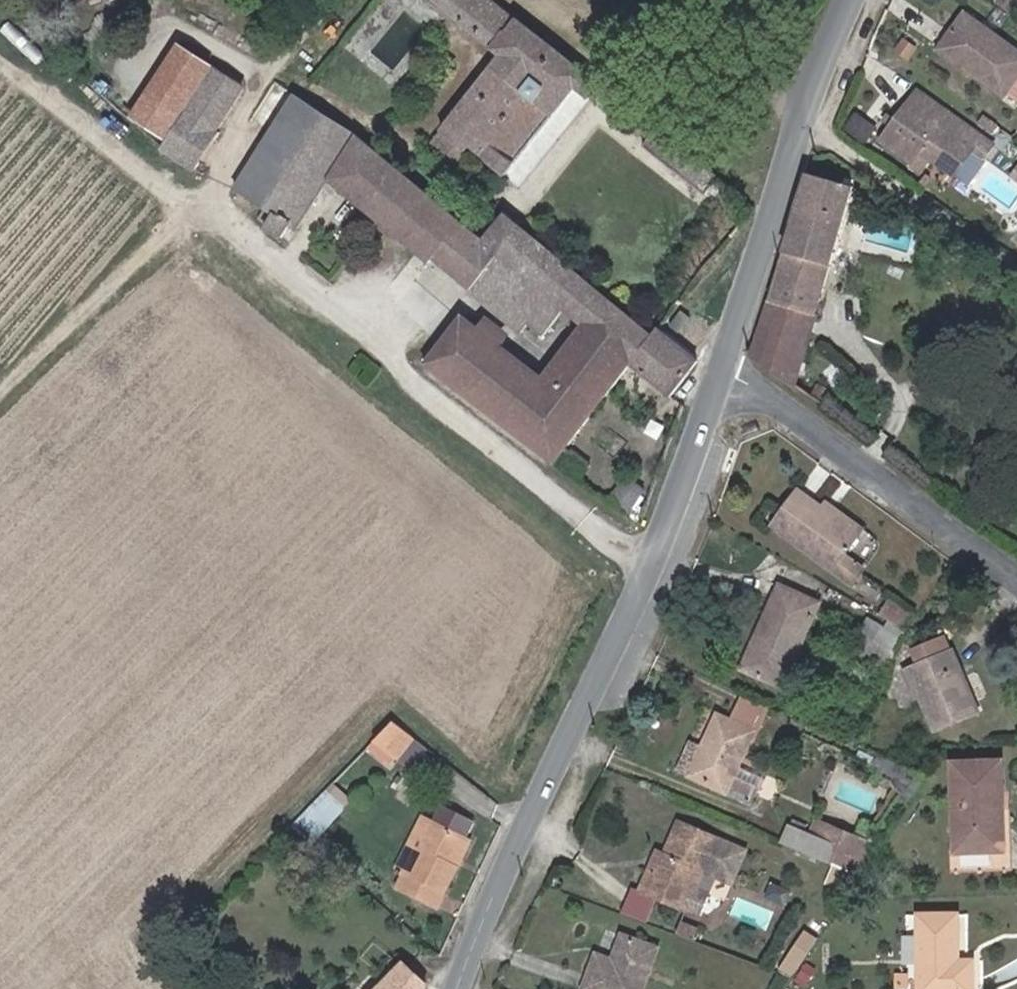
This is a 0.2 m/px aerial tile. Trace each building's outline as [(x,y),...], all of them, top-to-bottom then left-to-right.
[(495,0),(433,0),(490,45),(507,58),(433,147),(457,167),(471,150),(504,177),(577,88),(593,101),(604,87),(505,8),(495,0)] [(990,30),(991,29),(965,10),(938,46),(1001,93),(1002,91),(1016,71),(1016,50),(990,30)] [(220,64),(188,41),(137,113),(171,137),(220,64)] [(251,85),(223,65),(192,110),(220,130),(251,85)] [(1002,91),(1016,102),(1016,101),(1016,71),(1002,91)] [(962,124),(923,95),(887,143),(917,165),(926,154),(945,130),(953,136),(962,124)] [(304,96),(241,186),(239,190),(248,195),(265,207),(259,216),(268,222),(266,226),(283,236),(291,225),(297,229),(330,181),(360,137),(352,131),(304,96)] [(220,130),(192,110),(168,147),(200,169),(224,133),(220,130)] [(999,151),(962,124),(953,136),(945,130),(926,154),(960,180),(977,157),(989,165),(999,151)] [(696,160),(659,131),(645,148),(707,196),(720,179),(696,160)] [(503,258),(487,243),(465,225),(387,162),(360,137),(330,181),(362,208),(433,265),(436,262),(475,294),(503,258)] [(854,183),(807,170),(781,258),(754,345),(749,358),(765,370),(793,391),(821,295),(854,183)] [(239,190),(241,186),(232,180),(226,188),(232,192),(236,194),(239,190)] [(248,195),(239,190),(236,194),(232,192),(229,196),(241,204),(248,195)] [(568,314),(588,330),(628,361),(633,365),(672,396),(675,393),(700,360),(660,328),(655,333),(605,292),(510,214),(487,243),(503,258),(475,294),(509,323),(525,336),(533,327),(548,339),(568,314)] [(435,304),(451,281),(414,255),(398,278),(435,304)] [(426,361),(458,386),(495,340),(467,315),(426,361)] [(555,463),(633,365),(628,361),(588,330),(543,382),(495,340),(458,386),(554,463),(555,463)] [(697,338),(688,331),(681,339),(690,347),(697,338)] [(819,509),(795,491),(769,527),(849,586),(861,569),(841,555),(854,536),(819,509)] [(860,529),(823,501),(819,509),(854,536),(860,529)] [(817,604),(776,584),(739,669),(780,687),(817,604)] [(915,618),(889,602),(879,617),(906,633),(915,618)] [(879,628),(865,619),(858,632),(872,640),(879,628)] [(975,714),(949,651),(906,670),(931,732),(975,714)] [(756,720),(735,711),(731,721),(716,715),(703,748),(690,742),(678,770),(728,790),(738,765),(752,730),(756,720)] [(419,736),(399,720),(381,739),(402,756),(419,736)] [(402,756),(381,739),(374,745),(396,763),(402,756)] [(1001,792),(1000,759),(952,760),(954,832),(994,831),(993,792),(1001,792)] [(763,776),(738,765),(728,790),(752,800),(763,776)] [(294,824),(315,841),(347,804),(326,786),(294,824)] [(1002,852),(1001,792),(993,792),(994,831),(954,832),(954,853),(1002,852)] [(400,867),(408,871),(414,873),(439,820),(426,814),(400,867)] [(830,824),(815,817),(812,826),(801,848),(817,854),(830,824)] [(744,847),(677,819),(664,851),(656,872),(647,868),(639,888),(687,907),(704,868),(731,879),(744,847)] [(467,834),(439,820),(414,873),(408,871),(401,885),(440,905),(460,865),(453,861),(467,834)] [(858,836),(830,824),(817,854),(845,866),(858,836)] [(474,838),(467,834),(453,861),(460,865),(474,838)] [(877,844),(858,836),(845,866),(859,872),(877,844)] [(664,851),(656,848),(647,868),(656,872),(664,851)] [(955,908),(917,909),(918,988),(971,988),(970,957),(956,957),(955,908)] [(799,976),(817,934),(802,927),(784,969),(799,976)] [(620,932),(611,957),(595,952),(583,985),(594,988),(641,988),(657,946),(620,932)] [(379,988),(427,988),(429,986),(400,965),(379,988)]
